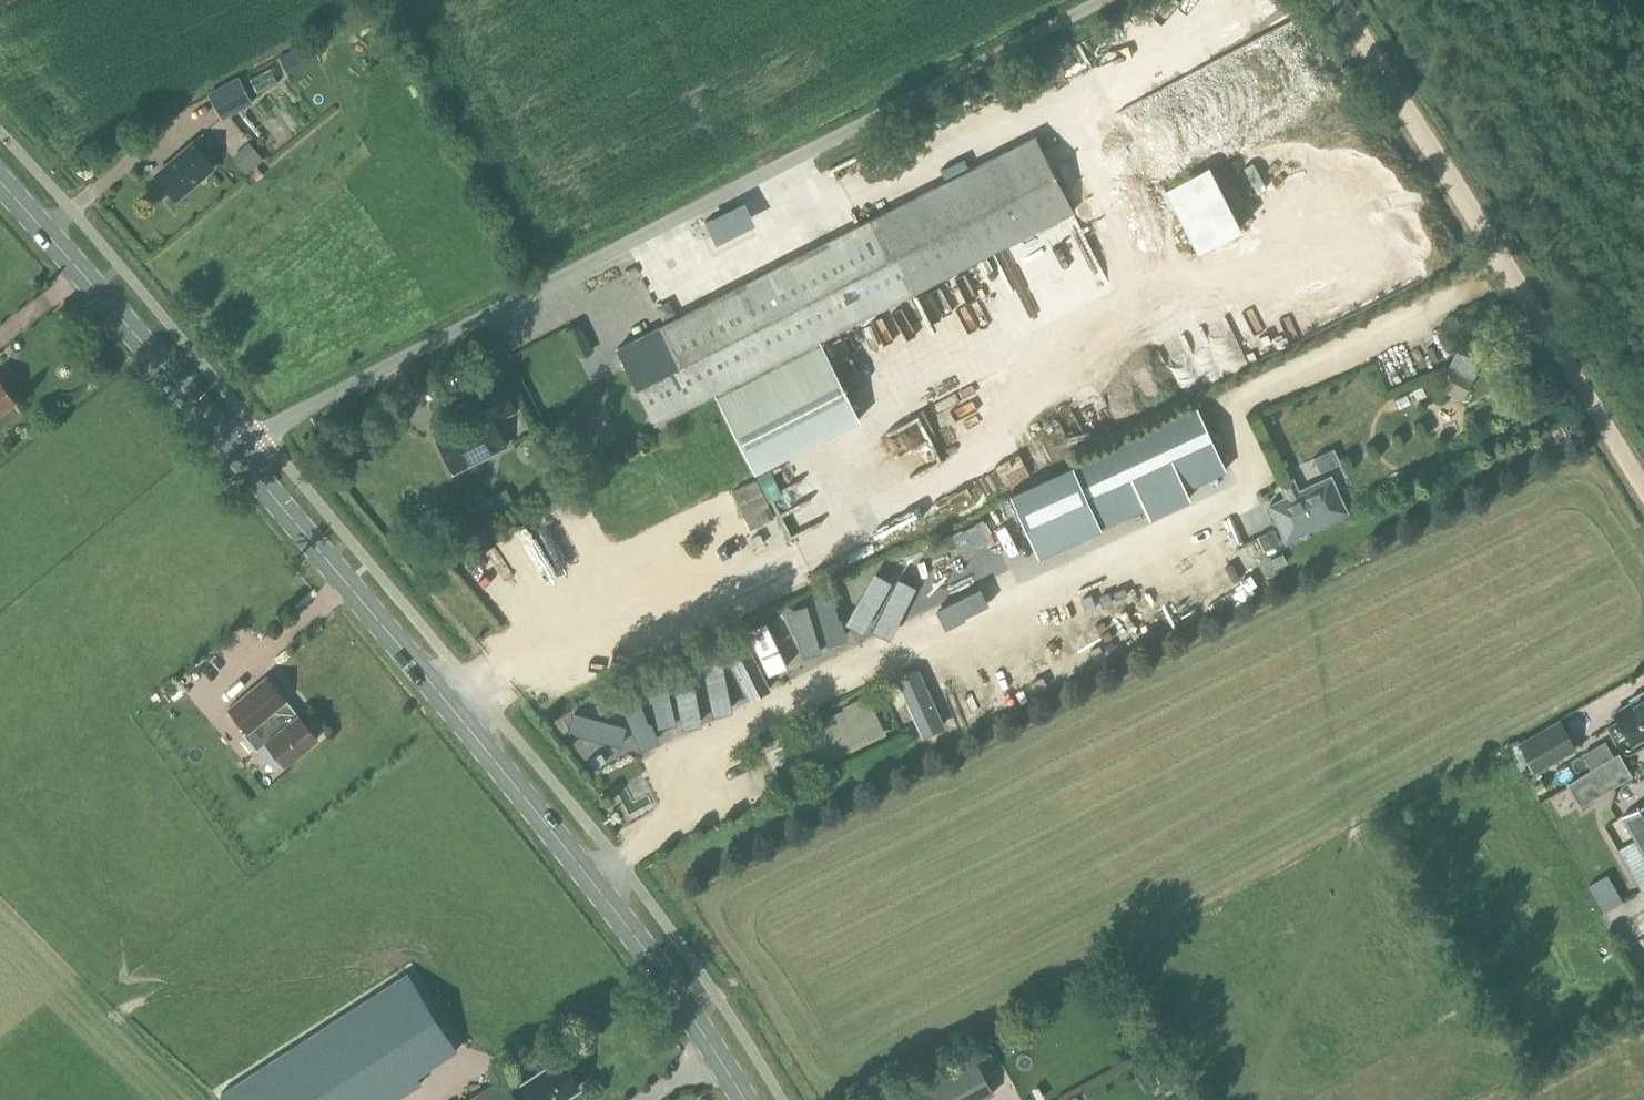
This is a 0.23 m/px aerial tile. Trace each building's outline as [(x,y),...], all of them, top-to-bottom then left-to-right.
[(310,41),(281,56),(290,74),(320,60),(310,41)] [(241,80),(209,95),(221,118),(252,103),(241,80)] [(1035,138),(618,349),(656,424),(715,394),(755,473),(860,420),(820,341),(1073,213),(1053,173),(1043,152),(1035,138)] [(1270,168),(1290,158),(1281,139),(1261,149),(1270,168)] [(193,143),(156,175),(176,198),(213,166),(193,143)] [(1209,163),(1165,185),(1198,249),(1242,227),(1209,163)] [(1455,366),(1442,391),(1462,400),(1474,376),(1455,366)] [(472,422),(438,440),(455,473),(505,447),(493,423),(516,412),(500,379),(461,399),(472,422)] [(14,401),(0,383),(0,412),(14,401)] [(1198,410),(1072,468),(1100,529),(1226,471),(1198,410)] [(1289,500),(1271,507),(1287,540),(1345,513),(1330,480),(1303,493),(1295,476),(1280,483),(1289,500)] [(508,489),(477,505),(485,521),(516,505),(508,489)] [(1009,553),(1035,543),(1019,499),(1002,505),(997,491),(971,501),(993,561),(1010,555),(1009,553)] [(1039,496),(1028,500),(1038,528),(1049,524),(1039,496)] [(964,511),(944,517),(963,573),(983,567),(964,511)] [(1251,520),(1258,538),(1273,532),(1266,514),(1251,520)] [(916,531),(939,586),(958,578),(935,523),(916,531)] [(1283,550),(1275,533),(1246,547),(1254,563),(1283,550)] [(888,545),(911,597),(928,590),(906,538),(888,545)] [(893,596),(890,588),(892,587),(877,550),(861,557),(879,602),(893,596)] [(69,599),(79,593),(67,573),(57,579),(69,599)] [(1081,584),(1096,621),(1116,614),(1102,576),(1081,584)] [(801,599),(734,609),(740,650),(816,639),(813,620),(784,624),(782,610),(802,607),(801,599)] [(231,729),(282,687),(212,600),(160,643),(231,729)] [(682,687),(725,672),(716,645),(673,660),(682,687)] [(914,662),(925,690),(907,697),(913,716),(952,702),(935,654),(914,662)] [(621,677),(638,718),(671,704),(654,663),(621,677)] [(1608,728),(1617,743),(1629,736),(1633,744),(1643,738),(1643,694),(1632,701),(1633,703),(1616,713),(1620,721),(1608,728)] [(588,743),(622,729),(608,695),(588,704),(584,695),(570,701),(588,743)] [(843,710),(802,729),(819,765),(885,734),(866,695),(842,707),(843,710)] [(903,697),(886,704),(891,716),(909,709),(903,697)] [(317,737),(297,714),(298,713),(287,701),(245,736),(256,750),(267,741),(287,763),(317,737)] [(1556,705),(1501,730),(1514,758),(1524,754),(1518,740),(1563,720),(1556,705)] [(1559,722),(1521,744),(1536,771),(1574,749),(1559,722)] [(1620,753),(1569,784),(1582,807),(1634,777),(1620,753)] [(1622,817),(1636,842),(1643,856),(1643,805),(1622,817)] [(1625,899),(1609,871),(1606,872),(1589,883),(1604,910),(1625,899)] [(457,1050),(407,973),(220,1093),(225,1099),(395,1099),(421,1083),(416,1076),(457,1050)] [(926,1082),(936,1099),(986,1099),(995,1095),(974,1056),(926,1082)] [(522,1083),(533,1099),(558,1099),(580,1086),(561,1057),(522,1083)] [(471,1099),(518,1099),(504,1079),(471,1099)] [(1176,1099),(1196,1099),(1190,1087),(1173,1094),(1176,1099)]
